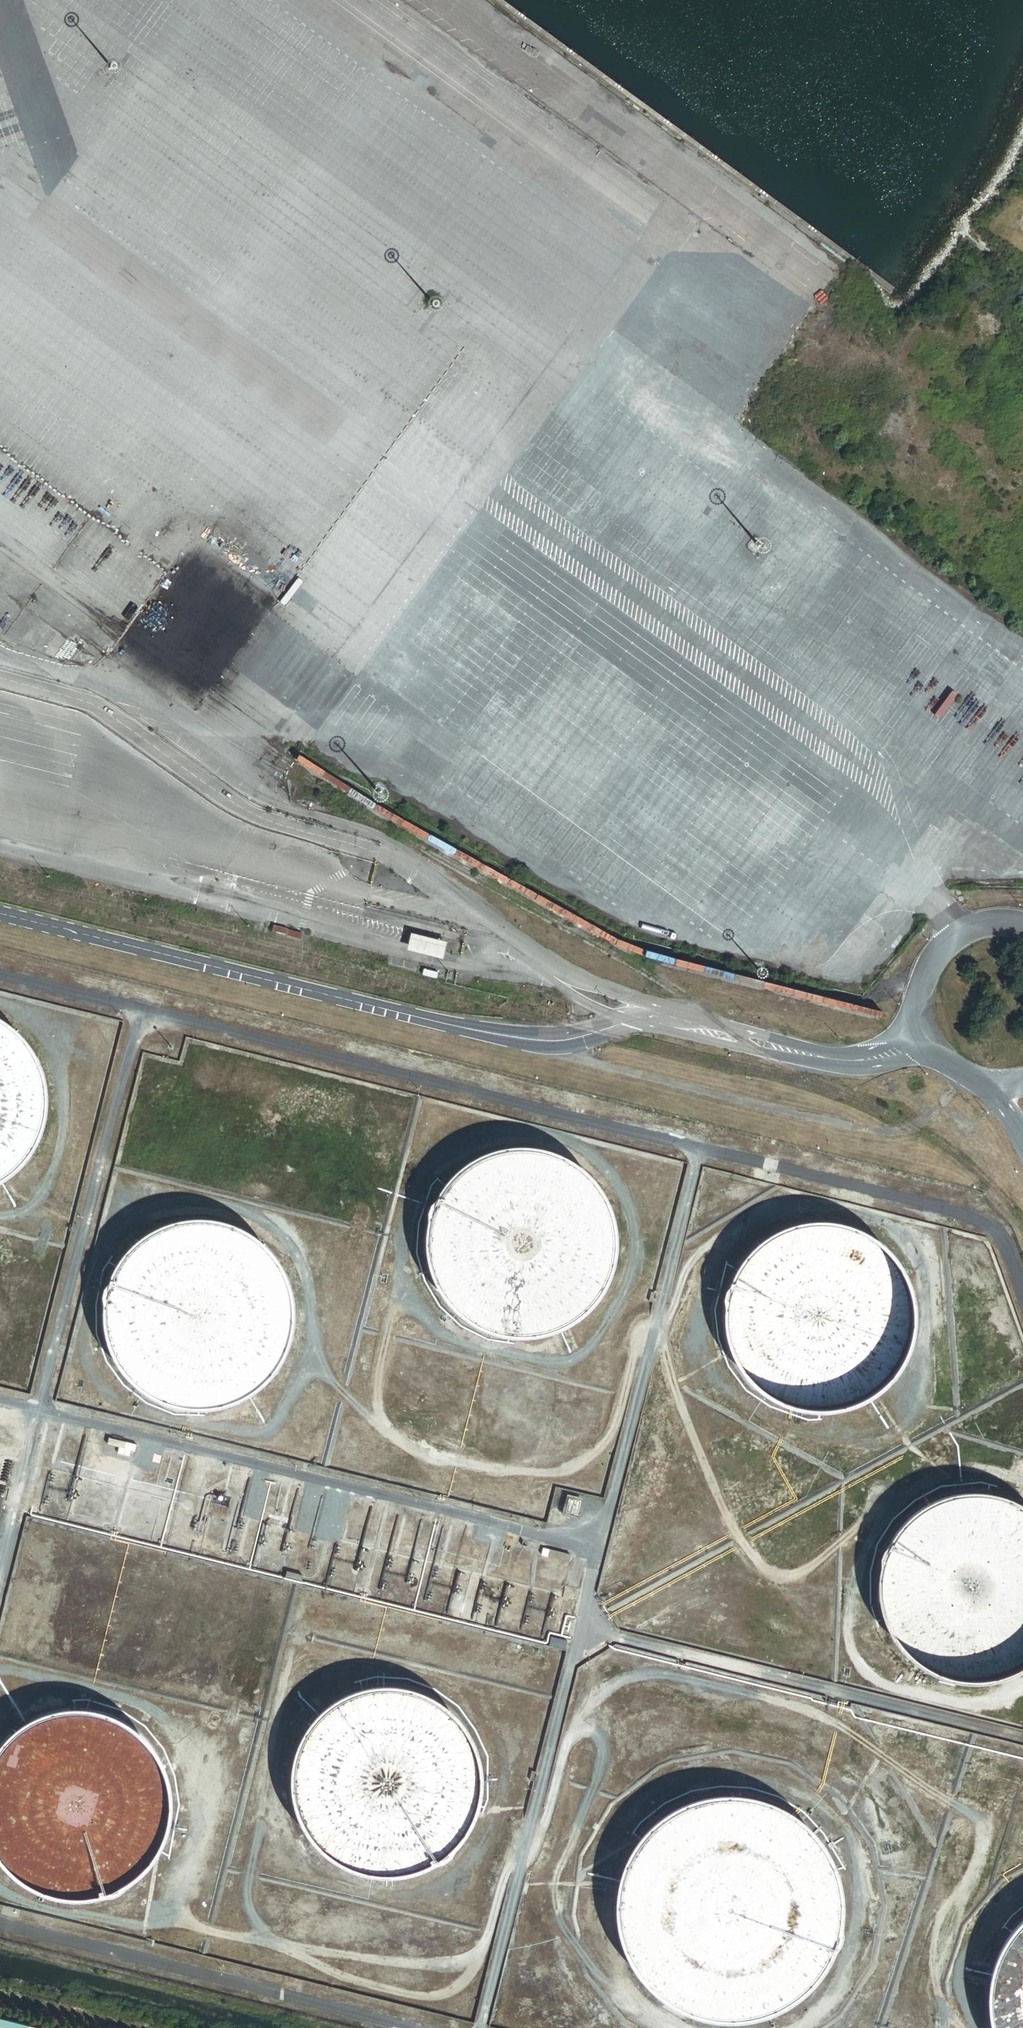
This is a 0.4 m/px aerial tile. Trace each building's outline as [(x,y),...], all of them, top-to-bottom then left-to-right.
[(302,934),(273,927),(272,932),(300,939),(302,934)] [(411,933),(406,950),(442,959),(447,943),(411,933)] [(438,973),(424,969),(423,975),(436,978),(438,973)] [(2,1182),(9,1177),(16,1171),(23,1164),(28,1157),(34,1149),(38,1140),(41,1132),(44,1123),(45,1114),(46,1105),(46,1095),(45,1085),(43,1077),(40,1067),(36,1058),(32,1051),(26,1043),(20,1037),(13,1030),(6,1024),(0,1020),(0,1183),(2,1182)] [(482,1156),(474,1160),(472,1161),(464,1167),(457,1174),(450,1181),(445,1188),(440,1196),(436,1204),(432,1213),(430,1221),(429,1229),(428,1239),(428,1249),(429,1259),(431,1267),(434,1277),(438,1284),(443,1293),(447,1300),(454,1308),(461,1315),(468,1320),(476,1325),(484,1329),(493,1333),(501,1335),(511,1337),(519,1338),(529,1337),(539,1336),(547,1335),(557,1332),(566,1328),(573,1324),(581,1318),(589,1312),(596,1304),(601,1298),(606,1291),(610,1282),(614,1273),(616,1265),(618,1255),(619,1246),(619,1238),(618,1228),(616,1220),(614,1210),(610,1201),(605,1192),(599,1184),(594,1178),(588,1172),(580,1165),(572,1160),(565,1156),(555,1152),(546,1149),(536,1147),(528,1147),(519,1147),(510,1147),(501,1149),(492,1152),(482,1156)] [(202,1220),(192,1220),(190,1220),(180,1222),(172,1224),(163,1227),(156,1230),(147,1235),(140,1240),(134,1245),(127,1253),(121,1260),(116,1267),(112,1276),(108,1286),(106,1295),(104,1303),(104,1313),(104,1321),(105,1330),(107,1339),(110,1347),(113,1356),(118,1365),(123,1372),(129,1379),(136,1386),(143,1391),(151,1397),(160,1401),(169,1405),(177,1407),(187,1409),(197,1409),(205,1409),(215,1408),(223,1406),(231,1404),(240,1400),(248,1396),(256,1390),(263,1384),(270,1377),(275,1370),(281,1362),(285,1355),(288,1345),(291,1336),(293,1326),(293,1318),(293,1308),(292,1298),(290,1290),(287,1280),(283,1271),(278,1263),(273,1256),(268,1250),(261,1243),(254,1238),(246,1233),(238,1229),(229,1225),(221,1223),(211,1221),(202,1220)] [(781,1234),(773,1239),(771,1239),(763,1245),(757,1250),(751,1257),(746,1263),(741,1272),(736,1280),(733,1289),(731,1297),(729,1306),(728,1314),(729,1324),(730,1333),(732,1341),(735,1350),(738,1358),(742,1366),(747,1373),(753,1380),(760,1387),(766,1392),(773,1396),(782,1401),(791,1404),(800,1407),(808,1408),(817,1409),(825,1409),(835,1408),(843,1406),(852,1403),(861,1400),(868,1396),(876,1390),(883,1384),(889,1378),(895,1371),(899,1364),(904,1356),(907,1348),(909,1339),(911,1331),(912,1322),(912,1314),(911,1304),(909,1295),(907,1287),(903,1278),(899,1270),(893,1262),(887,1254),(880,1248),(874,1243),(866,1237),(859,1234),(850,1230),(842,1228),(833,1226),(825,1225),(815,1225),(807,1226),(798,1228),(790,1230),(781,1234)] [(126,1442),(108,1439),(107,1445),(124,1449),(126,1442)] [(928,1507),(927,1508),(919,1513),(912,1519),(906,1525),(901,1532),(896,1538),(891,1547),(888,1556),(885,1564),(883,1573),(882,1583),(882,1591),(883,1600),(885,1610),(887,1618),(891,1626),(895,1634),(900,1642),(905,1648),(912,1655),(919,1661),(927,1666),(934,1670),(943,1674),(951,1676),(961,1678),(969,1679),(978,1679),(988,1679),(996,1677),(1005,1674),(1013,1671),(1021,1667),(1022,1666),(1022,1508),(1015,1504),(1006,1500),(998,1498),(988,1496),(980,1495),(971,1495),(963,1495),(953,1497),(945,1499),(936,1503),(928,1507)] [(543,1545),(531,1542),(530,1548),(542,1551),(543,1545)] [(573,1557),(552,1552),(551,1558),(571,1563),(573,1557)] [(305,1577),(289,1573),(287,1580),(303,1584),(305,1577)] [(570,1642),(554,1638),(552,1646),(568,1650),(570,1642)] [(457,1716),(450,1709),(449,1708),(441,1702),(432,1697),(423,1693),(415,1690),(405,1688),(397,1686),(387,1686),(379,1686),(369,1688),(359,1690),(351,1693),(342,1697),(333,1703),(326,1708),(320,1713),(313,1721),(307,1729),(303,1736),(299,1745),(295,1755),(293,1763),(292,1773),(291,1781),(291,1791),(293,1799),(295,1809),(298,1819),(302,1826),(306,1834),(312,1842),(318,1850),(325,1855),(331,1860),(340,1866),(349,1870),(358,1874),(366,1876),(376,1878),(385,1879),(395,1878),(405,1877),(414,1875),(422,1872),(432,1868),(439,1864),(447,1858),(454,1852),(460,1845),(466,1838),(471,1830),(475,1822),(479,1813),(481,1803),(483,1795),(484,1785),(483,1775),(482,1767),(480,1757),(478,1749),(474,1739),(470,1732),(464,1724),(457,1716)] [(139,1734),(138,1733),(131,1728),(123,1722),(115,1719),(106,1715),(98,1713),(88,1711),(78,1710),(68,1711),(59,1712),(50,1714),(41,1717),(34,1721),(26,1725),(18,1730),(12,1736),(5,1743),(0,1749),(0,1862),(1,1864),(7,1870),(14,1877),(20,1882),(29,1888),(36,1891),(45,1895),(55,1898),(65,1900),(73,1900),(83,1900),(93,1899),(101,1897),(110,1894),(118,1891),(125,1887),(133,1881),(141,1875),(148,1868),(153,1861),(159,1853),(163,1844),(166,1836),(169,1827),(171,1817),(171,1809),(171,1799),(170,1791),(168,1781),(166,1773),(162,1764),(157,1755),(152,1748),(146,1741),(139,1734)] [(683,1806),(673,1811),(672,1812),(664,1818),(655,1825),(648,1832),(641,1841),(635,1850),(630,1859),(626,1869),(623,1879),(621,1890),(620,1901),(620,1913),(621,1922),(623,1932),(627,1943),(631,1953),(636,1962),(641,1970),(648,1978),(656,1987),(664,1993),(673,1999),(681,2004),(692,2008),(703,2012),(712,2014),(724,2015),(733,2015),(745,2014),(756,2012),(765,2009),(776,2005),(786,1999),(795,1993),(803,1987),(811,1979),(818,1970),(823,1962),(829,1952),(832,1943),(836,1932),(838,1921),(839,1911),(839,1900),(838,1890),(836,1879),(833,1870),(829,1859),(824,1849),(817,1840),(811,1832),(803,1824),(796,1818),(786,1812),(778,1807),(767,1803),(756,1799),(745,1797),(735,1796),(724,1796),(714,1797),(703,1799),(694,1802),(683,1806)] [(1021,1926),(1014,1935),(1009,1943),(1003,1953),(999,1964),(996,1976),(994,1987),(993,1999),(993,2008),(994,2020),(996,2027),(1022,2027),(1022,1924),(1021,1926)]
